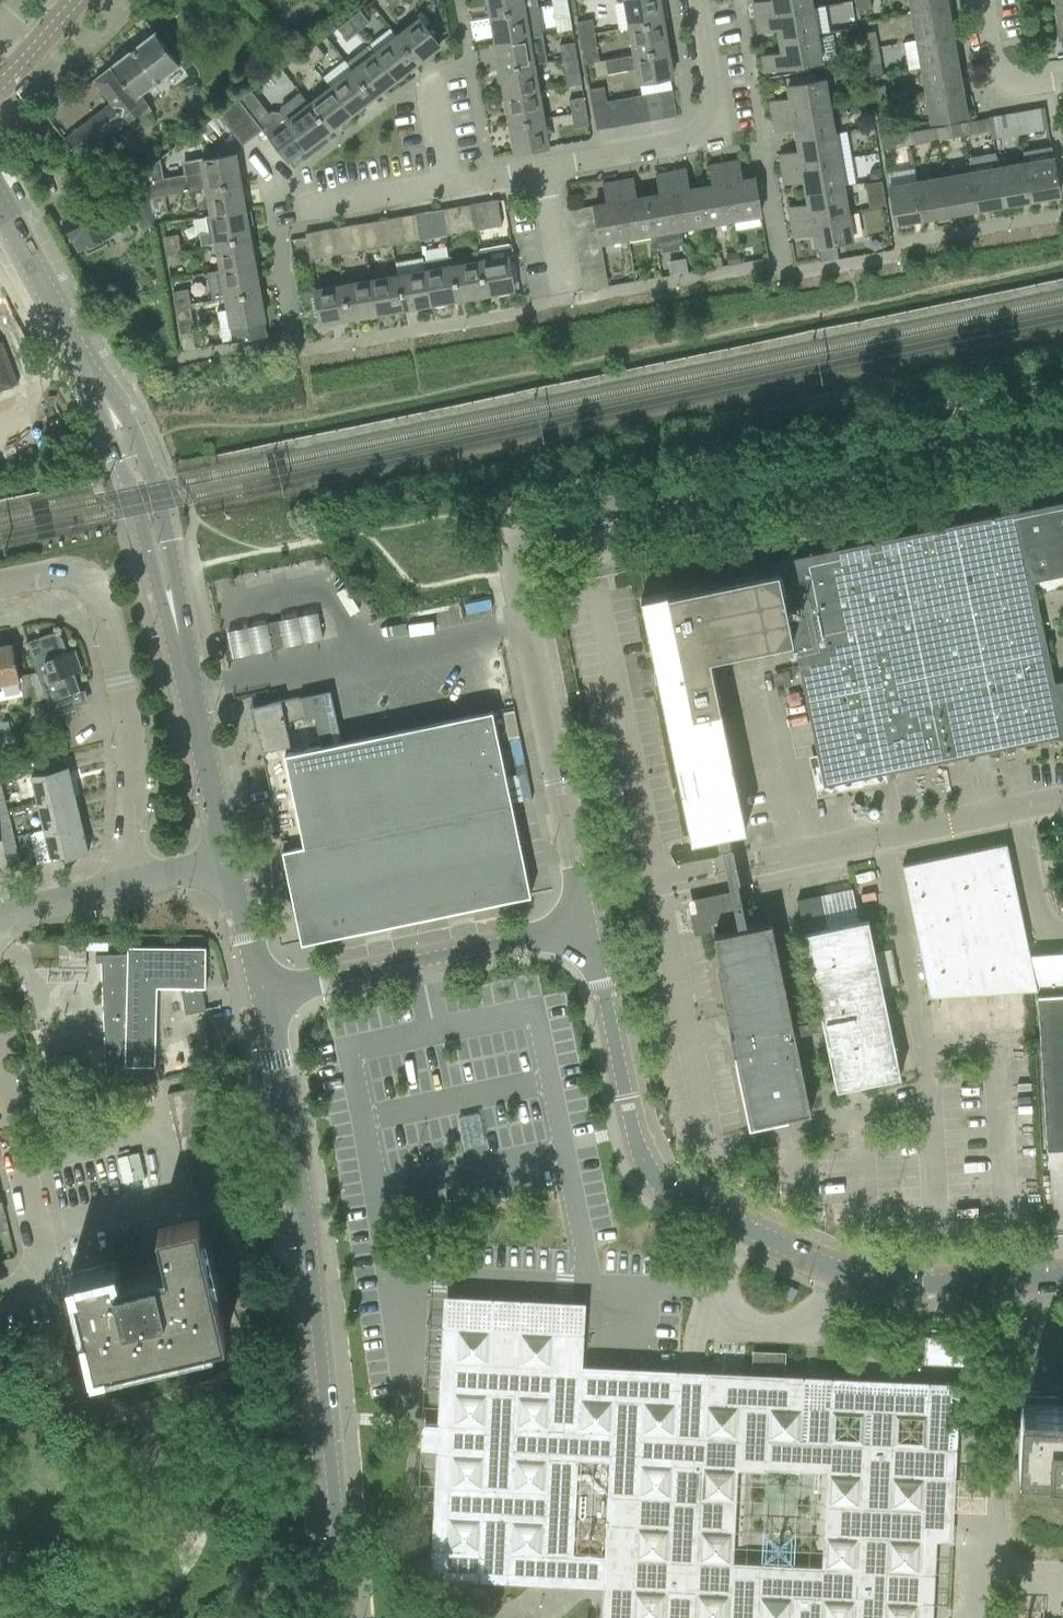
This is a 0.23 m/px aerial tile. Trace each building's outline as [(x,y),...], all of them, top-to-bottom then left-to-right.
[(490,16),(536,8),(535,0),(488,0),(490,16)] [(630,27),(662,21),(658,0),(625,0),(630,27)] [(756,17),(813,7),(812,0),(760,0),(753,1),(756,17)] [(860,12),(872,10),(870,0),(858,0),(860,12)] [(911,12),(948,6),(947,0),(909,0),(911,12)] [(567,2),(552,5),(555,19),(570,16),(567,2)] [(813,7),(756,17),(758,33),(778,29),(780,40),(817,34),(829,32),(824,5),(813,7)] [(948,6),(911,12),(916,39),(953,32),(948,6)] [(490,16),(495,43),(528,37),(541,35),(536,8),(490,16)] [(360,10),(349,19),(359,31),(370,22),(360,10)] [(421,11),(416,14),(420,19),(422,22),(427,19),(421,11)] [(349,19),(338,28),(347,40),(359,31),(349,19)] [(420,19),(397,36),(418,63),(440,46),(422,22),(420,19)] [(577,21),(580,36),(595,33),(592,19),(577,21)] [(630,27),(634,54),(667,49),(662,21),(630,27)] [(863,33),(866,49),(878,47),(875,31),(863,33)] [(111,102),(64,139),(78,156),(95,142),(108,132),(109,131),(124,120),(127,124),(150,105),(142,95),(180,65),(167,49),(154,32),(93,80),(111,102)] [(953,32),(916,39),(921,66),(958,60),(953,32)] [(595,33),(580,36),(584,63),(600,60),(595,33)] [(782,51),(762,54),(765,71),(838,58),(834,34),(818,37),(817,34),(780,40),(782,51)] [(528,37),(495,43),(500,70),(533,64),(546,62),(541,35),(528,37)] [(397,36),(376,53),(396,80),(418,63),(397,36)] [(346,60),(353,70),(374,97),(396,80),(376,53),(368,43),(346,60)] [(559,45),(562,59),(577,57),(574,43),(559,45)] [(316,45),(305,53),(315,65),(325,57),(316,45)] [(881,66),(878,47),(866,49),(869,68),(881,66)] [(634,54),(605,60),(607,73),(637,68),(639,82),(668,77),(672,77),(667,49),(634,54)] [(305,53),(293,62),(302,74),(315,65),(305,53)] [(577,57),(562,59),(564,73),(579,71),(577,57)] [(958,60),(921,66),(925,93),(963,87),(958,60)] [(500,70),(505,98),(538,92),(533,64),(500,70)] [(353,70),(331,87),(352,113),(374,97),(353,70)] [(770,100),(773,115),(829,105),(825,79),(787,86),(789,96),(770,100)] [(885,86),(873,88),(875,101),(887,99),(885,86)] [(331,87),(309,104),(330,130),(352,113),(331,87)] [(591,104),(605,102),(606,101),(604,87),(589,89),(591,104)] [(963,87),(925,93),(930,122),(946,119),(967,116),(963,87)] [(670,90),(659,92),(663,118),(677,115),(672,90),(670,90)] [(505,98),(510,125),(543,119),(538,92),(505,98)] [(659,92),(645,94),(650,120),(663,118),(659,92)] [(641,95),(632,97),(636,122),(650,120),(645,94),(641,95)] [(569,100),(571,114),(587,111),(584,97),(569,100)] [(632,97),(618,99),(623,125),(636,122),(632,97)] [(239,98),(219,114),(242,143),(262,128),(257,122),(239,98)] [(618,99),(606,101),(605,102),(609,127),(623,125),(618,99)] [(887,99),(875,101),(878,119),(890,117),(887,99)] [(591,104),(592,108),(596,130),(609,127),(605,102),(591,104)] [(272,111),(257,122),(262,128),(285,158),(295,150),(297,153),(307,146),(307,147),(330,130),(309,104),(287,121),(282,114),(272,111)] [(794,127),(796,138),(834,132),(829,105),(773,115),(775,131),(794,127)] [(1034,110),(1037,131),(1047,129),(1043,108),(1034,110)] [(1034,110),(1016,113),(1020,134),(1037,131),(1034,110)] [(587,111),(571,114),(574,128),(589,125),(587,111)] [(1003,137),(1020,134),(1016,113),(999,116),(1003,137)] [(1003,137),(999,116),(989,118),(991,130),(992,139),(1003,137)] [(991,130),(989,118),(978,120),(980,132),(991,130)] [(543,119),(510,125),(515,153),(548,147),(543,119)] [(978,120),(962,123),(964,135),(980,132),(978,120)] [(964,135),(962,123),(946,126),(948,137),(964,135)] [(946,126),(934,128),(936,139),(948,137),(946,126)] [(924,142),(936,139),(934,128),(922,130),(924,142)] [(846,130),(834,132),(838,159),(851,156),(846,130)] [(922,130),(907,132),(909,144),(924,142),(922,130)] [(780,153),(782,168),(838,159),(834,132),(796,138),(798,150),(780,153)] [(909,144),(907,132),(891,135),(893,147),(909,144)] [(893,147),(891,135),(880,137),(882,149),(893,147)] [(1050,146),(1023,151),(1024,161),(1031,202),(1042,200),(1041,197),(1059,194),(1052,156),(1050,146)] [(996,153),(968,158),(970,170),(977,211),(988,209),(987,206),(1005,203),(998,165),(996,153)] [(159,159),(141,173),(146,182),(149,198),(164,195),(206,188),(240,182),(238,171),(243,170),(240,156),(236,157),(235,154),(202,160),(201,159),(200,160),(183,163),(186,175),(162,179),(159,159)] [(856,183),(851,156),(838,159),(843,185),(856,183)] [(724,161),(734,218),(760,213),(754,177),(742,179),(738,158),(724,161)] [(805,181),(806,192),(843,185),(838,159),(782,168),(785,184),(805,181)] [(702,186),(709,223),(734,218),(724,161),(709,164),(713,184),(702,186)] [(1024,161),(998,165),(1005,203),(1021,200),(1021,203),(1031,202),(1024,161)] [(672,170),(682,227),(709,223),(702,186),(691,188),(687,167),(672,170)] [(872,170),(868,175),(869,182),(881,179),(879,169),(872,170)] [(887,174),(889,184),(915,180),(913,169),(887,174)] [(649,196),(656,232),(658,246),(685,241),(682,227),(672,170),(656,173),(660,194),(649,196)] [(970,170),(943,175),(949,213),(967,209),(967,213),(977,211),(970,170)] [(943,175),(915,180),(922,221),(934,219),(933,215),(949,213),(943,175)] [(619,180),(629,237),(656,232),(649,196),(638,198),(634,177),(619,180)] [(596,218),(599,231),(601,242),(629,237),(619,180),(603,183),(607,202),(594,205),(596,218)] [(882,180),(864,183),(866,191),(867,191),(870,206),(868,207),(869,208),(886,205),(882,180)] [(922,221),(915,180),(889,184),(895,222),(913,219),(913,222),(922,221)] [(206,188),(211,215),(245,209),(240,182),(206,188)] [(789,206),(792,222),(848,212),(843,185),(806,192),(808,203),(789,206)] [(164,195),(149,198),(152,212),(166,210),(164,195)] [(82,208),(62,218),(71,236),(73,235),(79,248),(84,245),(87,252),(105,243),(102,238),(113,233),(116,238),(130,230),(127,225),(124,217),(110,224),(107,218),(109,217),(100,199),(82,208)] [(497,199),(468,204),(473,230),(502,225),(497,199)] [(468,204),(441,209),(446,235),(473,230),(468,204)] [(570,209),(572,223),(596,218),(594,205),(570,209)] [(250,236),(248,225),(253,224),(250,210),(245,211),(245,209),(211,215),(205,216),(208,232),(199,234),(201,245),(216,242),(250,236)] [(441,209),(432,211),(436,237),(446,235),(441,209)] [(848,212),(792,222),(794,237),(813,234),(816,246),(852,239),(848,212)] [(400,216),(387,218),(392,245),(404,242),(400,216)] [(387,218),(360,223),(364,249),(392,245),(387,218)] [(572,223),(575,236),(599,231),(596,218),(572,223)] [(360,223),(332,228),(337,254),(364,249),(360,223)] [(332,228),(304,233),(309,259),(337,254),(332,228)] [(575,236),(577,249),(601,245),(601,242),(599,231),(575,236)] [(178,235),(163,238),(165,251),(180,249),(178,235)] [(254,264),(254,261),(258,261),(256,248),(252,249),(250,236),(216,242),(221,269),(254,264)] [(512,244),(477,250),(479,260),(485,293),(513,288),(508,260),(514,259),(512,244)] [(577,249),(580,263),(604,258),(601,245),(577,249)] [(821,261),(838,258),(835,245),(819,248),(821,261)] [(180,249),(165,251),(168,266),(183,264),(180,249)] [(738,251),(725,253),(727,265),(740,262),(738,251)] [(450,256),(423,261),(424,270),(430,303),(458,298),(452,265),(450,256)] [(422,257),(395,262),(397,274),(403,308),(430,303),(424,270),(423,261),(422,257)] [(580,263),(582,276),(606,272),(604,258),(580,263)] [(479,260),(452,265),(458,298),(485,293),(479,260)] [(211,299),(226,297),(259,291),(254,264),(221,269),(206,272),(211,299)] [(606,272),(582,276),(584,290),(609,285),(606,272)] [(397,274),(370,279),(376,313),(403,308),(397,274)] [(370,279),(342,284),(348,318),(376,313),(370,279)] [(348,318),(342,284),(300,292),(306,323),(320,321),(320,323),(348,318)] [(190,303),(187,289),(172,292),(175,306),(190,303)] [(228,309),(216,311),(222,342),(233,340),(234,341),(266,335),(263,319),(264,319),(259,291),(226,297),(228,309)] [(190,303),(175,306),(177,321),(180,335),(195,332),(193,318),(190,303)] [(17,385),(2,341),(0,342),(0,390),(17,385)] [(777,568),(792,641),(823,786),(1062,736),(1062,681),(1055,683),(1033,581),(1062,575),(1062,501),(776,562),(777,568)] [(777,568),(644,596),(640,597),(692,840),(714,835),(719,834),(728,832),(745,829),(741,807),(709,657),(792,641),(777,568)] [(272,649),(283,646),(278,620),(266,623),(272,649)] [(51,633),(27,641),(48,704),(52,716),(76,709),(75,706),(76,706),(86,702),(83,691),(81,691),(75,673),(81,671),(74,650),(67,652),(63,640),(60,635),(51,633)] [(0,646),(0,700),(23,695),(24,701),(37,699),(36,694),(32,673),(18,675),(12,644),(0,646)] [(270,703),(252,707),(261,750),(285,745),(289,744),(285,722),(334,711),(330,690),(270,703)] [(261,750),(300,935),(327,929),(328,936),(530,894),(492,710),(286,752),(285,745),(261,750)] [(31,774),(38,802),(52,799),(53,802),(75,797),(68,770),(49,774),(48,770),(31,774)] [(38,802),(44,829),(58,826),(59,829),(81,824),(75,797),(53,802),(52,799),(38,802)] [(0,811),(0,830),(1,835),(13,832),(8,809),(0,811)] [(58,826),(44,829),(51,857),(65,854),(66,857),(88,852),(81,824),(59,829),(58,826)] [(15,840),(3,843),(9,866),(20,864),(15,840)] [(1031,958),(1031,954),(1008,843),(902,865),(930,997),(1027,990),(1031,990),(1033,990),(1031,958)] [(851,889),(797,900),(804,932),(822,1017),(824,1027),(837,1089),(847,1087),(860,1084),(901,1075),(901,1073),(868,918),(858,921),(851,889)] [(725,900),(697,906),(701,925),(712,923),(714,922),(729,919),(727,911),(727,910),(725,900)] [(772,922),(714,934),(721,970),(718,971),(731,1038),(734,1052),(738,1051),(753,1123),(811,1111),(795,1033),(824,1027),(822,1017),(793,1023),(772,922)] [(59,944),(59,968),(86,968),(86,944),(59,944)] [(186,1013),(188,1013),(206,1009),(201,987),(206,987),(206,946),(127,945),(127,953),(96,954),(96,962),(101,961),(107,1080),(149,1078),(149,1066),(155,1065),(157,987),(180,987),(186,1013)] [(1031,958),(1033,990),(1062,988),(1062,960),(1051,961),(1050,957),(1031,958)] [(1045,1126),(1046,1148),(1062,1147),(1062,992),(1037,994),(1045,1126)] [(196,1086),(167,1093),(171,1108),(199,1101),(196,1086)] [(202,1115),(199,1101),(171,1108),(174,1121),(202,1115)] [(206,1129),(202,1115),(174,1121),(177,1136),(206,1129)] [(478,1115),(456,1120),(462,1148),(484,1143),(478,1115)] [(388,1170),(432,1165),(431,1156),(436,1155),(432,1120),(383,1126),(388,1170)] [(209,1144),(206,1129),(177,1136),(180,1150),(209,1144)] [(529,1173),(499,1174),(500,1195),(531,1193),(529,1173)] [(74,1278),(91,1350),(95,1367),(225,1337),(198,1218),(158,1227),(167,1263),(148,1268),(149,1275),(117,1283),(113,1269),(74,1278)] [(441,1422),(439,1452),(437,1487),(433,1575),(493,1578),(574,1581),(575,1568),(583,1568),(605,1569),(604,1597),(603,1617),(921,1617),(926,1525),(941,1526),(941,1519),(944,1447),(801,1440),(803,1385),(795,1385),(796,1383),(793,1383),(793,1385),(784,1384),(784,1377),(784,1373),(785,1353),(752,1351),(752,1364),(751,1375),(712,1373),(703,1373),(680,1372),(677,1372),(590,1367),(579,1367),(580,1330),(446,1324),(441,1422)] [(924,1366),(972,1368),(973,1351),(973,1339),(925,1337),(924,1366)] [(973,1351),(972,1368),(983,1368),(984,1351),(973,1351)] [(1022,1395),(1019,1461),(1062,1463),(1062,1397),(1022,1395)]
